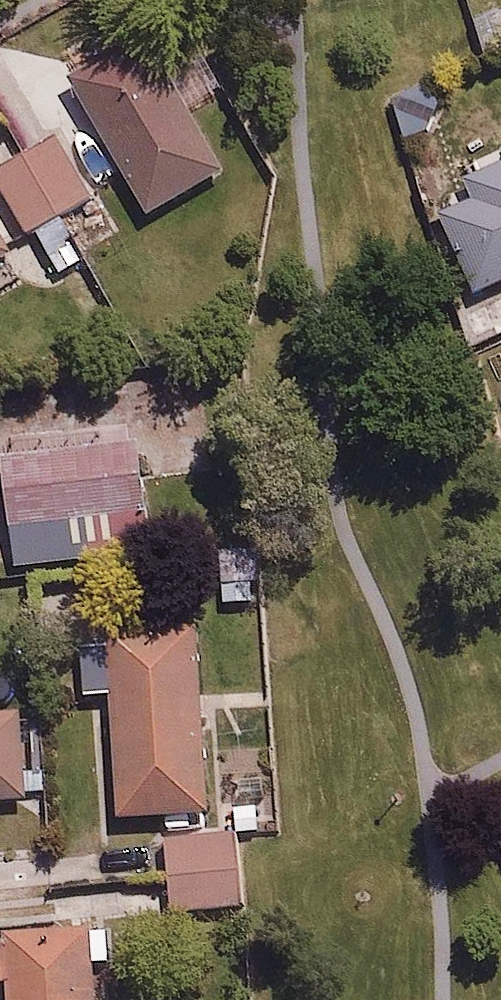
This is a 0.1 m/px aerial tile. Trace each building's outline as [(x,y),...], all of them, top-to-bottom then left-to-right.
[(127,37),(77,67),(91,90),(79,97),(148,210),(217,168),(155,67),(148,71),(127,37)] [(0,164),(0,186),(22,227),(86,191),(54,133),(0,164)] [(460,154),(470,174),(433,191),(477,288),(500,277),(500,135),(460,154)] [(146,441),(13,445),(16,558),(149,554),(146,441)] [(257,542),(217,543),(219,598),(258,597),(257,542)] [(75,636),(77,689),(108,688),(112,807),(204,804),(197,623),(105,627),(106,635),(75,636)] [(0,711),(0,800),(28,799),(24,710),(0,711)] [(236,836),(161,840),(165,904),(240,899),(236,836)] [(81,922),(0,927),(0,978),(6,977),(7,999),(87,999),(81,922)]
